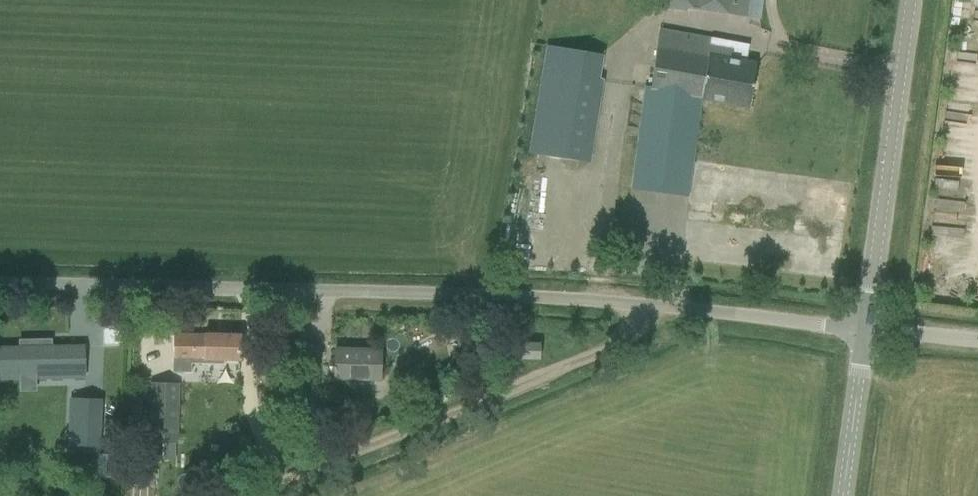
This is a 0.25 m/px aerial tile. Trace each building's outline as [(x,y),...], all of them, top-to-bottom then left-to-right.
[(666,8),(686,11),(687,8),(746,17),(749,0),(657,0),(656,7),(666,8)] [(645,87),(634,168),(631,187),(687,197),(700,99),(748,107),(755,65),(730,60),(733,43),(661,31),(653,88),(645,87)] [(600,57),(545,48),(528,154),(585,163),(598,81),(596,81),(600,57)] [(957,112),(957,104),(935,104),(935,112),(957,112)] [(935,154),(934,165),(960,167),(960,156),(935,154)] [(240,360),(241,336),(173,334),(173,372),(191,373),(191,364),(224,365),(224,360),(240,360)] [(509,359),(539,360),(540,344),(510,343),(509,359)] [(84,345),(0,347),(0,375),(84,374),(84,345)] [(332,367),(331,372),(331,379),(379,380),(380,351),(334,350),(333,367),(332,367)] [(176,444),(178,383),(150,383),(148,443),(176,444)] [(99,446),(100,402),(71,402),(70,446),(99,446)]
